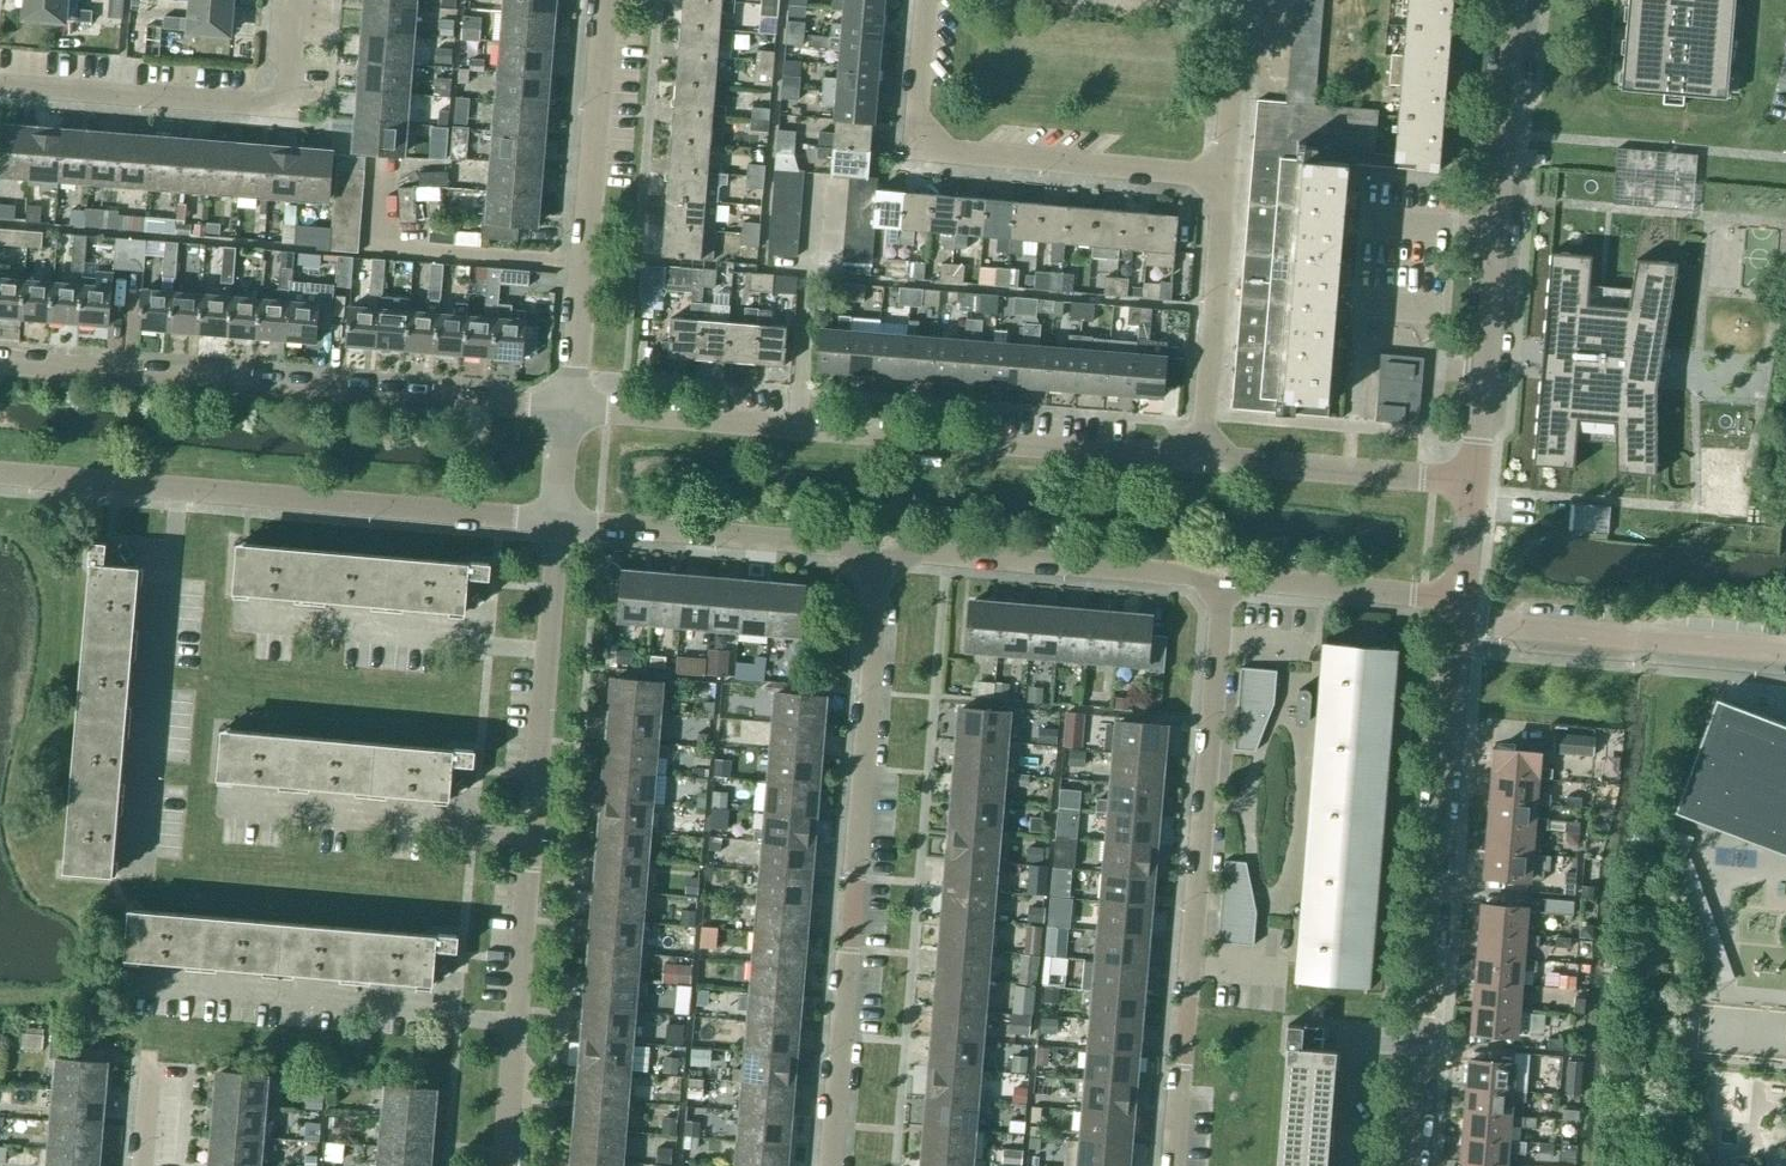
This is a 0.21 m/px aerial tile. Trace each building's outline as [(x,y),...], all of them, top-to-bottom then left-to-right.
[(66,0),(27,0),(26,18),(64,21),(91,22),(92,11),(65,7),(66,0)] [(108,16),(122,18),(124,0),(109,0),(108,16)] [(554,0),(507,0),(506,13),(552,16),(554,0)] [(735,2),(706,0),(683,0),(681,27),(720,30),(722,11),(734,12),(735,2)] [(845,10),(882,14),(883,0),(832,0),(831,9),(845,10)] [(1453,0),(1408,0),(1406,26),(1451,29),(1453,0)] [(1622,73),(1624,74),(1624,73),(1629,74),(1628,87),(1627,87),(1627,90),(1720,98),(1721,95),(1720,95),(1721,82),(1728,82),(1730,62),(1723,62),(1724,48),(1729,49),(1731,49),(1732,29),(1725,29),(1726,15),(1731,16),(1733,16),(1735,0),(1629,0),(1628,7),(1630,8),(1630,7),(1635,8),(1634,21),(1627,21),(1625,41),(1627,41),(1627,40),(1632,41),(1631,54),(1624,54),(1622,73)] [(411,35),(414,5),(368,1),(365,31),(411,35)] [(228,35),(231,6),(192,3),(191,18),(164,16),(163,28),(190,31),(190,32),(228,35)] [(778,17),(779,6),(761,5),(760,15),(778,17)] [(789,5),(789,16),(806,17),(806,6),(789,5)] [(1322,21),(1323,7),(1294,5),(1293,19),(1322,21)] [(880,41),(882,14),(845,10),(844,24),(831,23),(830,36),(880,41)] [(550,46),(552,16),(506,13),(504,42),(550,46)] [(463,16),(461,40),(480,42),(482,18),(463,16)] [(441,19),(440,35),(451,36),(453,36),(454,20),(441,19)] [(1320,35),(1322,21),(1293,19),(1292,33),(1320,35)] [(787,32),(804,34),(805,23),(788,21),(787,32)] [(1447,74),(1451,29),(1406,26),(1403,55),(1392,54),(1390,69),(1447,74)] [(718,59),(720,30),(681,27),(678,56),(718,59)] [(409,65),(411,35),(365,31),(363,61),(409,65)] [(803,45),(804,34),(787,32),(786,44),(803,45)] [(1319,49),(1320,35),(1292,33),(1290,46),(1319,49)] [(880,41),(830,36),(809,34),(808,47),(829,49),(842,51),(840,65),(877,68),(880,41)] [(440,36),(439,44),(450,45),(451,36),(440,35),(440,36)] [(547,76),(550,46),(504,42),(501,72),(547,76)] [(1318,63),(1319,49),(1290,46),(1289,60),(1318,63)] [(436,48),(435,63),(451,64),(452,49),(436,48)] [(756,62),(774,64),(775,51),(757,50),(756,62)] [(715,87),(718,59),(678,56),(676,84),(715,87)] [(483,72),(485,60),(470,59),(469,69),(459,68),(458,83),(468,84),(469,71),(483,72)] [(783,75),(782,87),(799,88),(800,76),(801,62),(784,60),(783,75)] [(1317,77),(1318,63),(1289,60),(1288,74),(1317,77)] [(407,95),(409,65),(363,61),(361,91),(407,95)] [(772,86),(774,64),(756,62),(754,85),(772,86)] [(875,96),(877,68),(840,65),(839,78),(824,77),(822,90),(875,96)] [(1443,120),(1447,74),(1390,69),(1389,84),(1401,85),(1398,116),(1443,120)] [(545,106),(547,76),(501,72),(499,102),(545,106)] [(1316,91),(1317,77),(1288,74),(1287,88),(1316,91)] [(451,97),(453,79),(436,77),(434,95),(451,97)] [(714,105),(715,87),(676,84),(674,113),(725,117),(726,106),(714,105)] [(798,99),(799,88),(782,87),(781,98),(798,99)] [(1315,105),(1316,91),(1287,88),(1286,102),(1315,105)] [(873,123),(875,96),(822,90),(821,105),(837,107),(836,119),(873,123)] [(404,124),(407,95),(361,91),(358,121),(404,124)] [(465,119),(467,99),(456,98),(454,118),(465,119)] [(1374,155),(1378,110),(1315,105),(1286,102),(1257,100),(1231,408),(1276,411),(1276,412),(1295,414),(1295,412),(1327,415),(1349,153),(1374,155)] [(542,136),(545,106),(499,102),(496,132),(542,136)] [(751,118),(769,120),(770,109),(752,107),(751,118)] [(450,111),(440,110),(439,126),(448,127),(450,111)] [(724,129),(725,117),(674,113),(671,142),(710,144),(712,128),(724,129)] [(1439,172),(1443,120),(1398,116),(1394,161),(1416,163),(1415,170),(1439,172)] [(769,131),(769,120),(751,118),(750,130),(769,131)] [(870,150),(873,123),(836,119),(835,133),(819,131),(818,145),(870,150)] [(402,155),(404,124),(358,121),(356,151),(402,155)] [(33,130),(2,127),(0,153),(0,173),(29,176),(33,130)] [(59,178),(63,132),(33,130),(29,176),(59,178)] [(778,141),(795,143),(796,131),(779,130),(778,141)] [(89,180),(92,134),(63,132),(59,178),(89,180)] [(540,165),(542,136),(496,132),(494,162),(540,165)] [(119,183),(122,137),(92,134),(89,180),(119,183)] [(149,185),(152,139),(122,137),(119,183),(149,185)] [(178,188),(182,142),(152,139),(149,185),(178,188)] [(794,154),(795,143),(778,141),(777,152),(794,154)] [(208,190),(212,144),(182,142),(178,188),(208,190)] [(709,163),(710,144),(671,142),(669,169),(720,173),(721,164),(709,163)] [(238,192),(242,146),(212,144),(208,190),(238,192)] [(451,145),(450,159),(466,161),(467,147),(451,145)] [(868,178),(868,177),(870,150),(818,145),(818,159),(832,160),(831,175),(850,177),(868,178)] [(268,195),(272,149),(242,146),(238,192),(268,195)] [(1617,148),(1615,176),(1655,180),(1657,151),(1617,148)] [(298,197),(301,151),(272,149),(268,195),(298,197)] [(301,151),(298,197),(328,199),(332,153),(301,151)] [(1657,151),(1655,180),(1695,183),(1697,155),(1657,151)] [(336,169),(364,171),(365,157),(338,155),(336,169)] [(537,195),(540,165),(494,162),(491,191),(537,195)] [(747,176),(764,177),(765,165),(748,164),(747,176)] [(363,184),(364,171),(336,169),(335,182),(363,184)] [(728,174),(720,173),(669,169),(667,198),(717,202),(719,187),(722,184),(727,184),(728,174)] [(797,257),(804,171),(775,169),(768,255),(797,257)] [(422,186),(448,186),(448,171),(419,172),(419,186),(420,186),(422,186)] [(763,188),(764,177),(747,176),(746,186),(763,188)] [(1615,176),(1613,204),(1653,207),(1655,180),(1615,176)] [(878,178),(868,177),(868,178),(850,177),(843,261),(871,264),(875,227),(873,227),(876,189),(877,190),(878,178)] [(362,198),(363,184),(335,182),(334,196),(362,198)] [(415,187),(398,188),(400,223),(416,222),(415,187)] [(903,192),(877,190),(876,189),(873,227),(875,227),(887,228),(885,243),(899,244),(903,192)] [(535,226),(537,195),(491,191),(489,221),(482,220),(481,238),(518,241),(519,224),(535,226)] [(928,231),(931,194),(903,192),(899,244),(913,245),(914,230),(928,231)] [(954,250),(959,197),(931,194),(928,231),(943,233),(942,249),(954,250)] [(361,212),(362,198),(334,196),(333,210),(361,212)] [(983,236),(986,199),(959,197),(954,250),(967,251),(968,235),(983,236)] [(715,232),(717,202),(667,198),(664,228),(715,232)] [(1008,254),(1013,201),(986,199),(983,236),(997,237),(996,253),(1008,254)] [(1037,241),(1040,204),(1013,201),(1008,254),(1021,255),(1023,240),(1037,241)] [(16,204),(0,203),(0,219),(15,220),(16,204)] [(176,220),(175,235),(191,236),(192,225),(187,225),(189,205),(177,204),(176,220)] [(1065,243),(1067,206),(1040,204),(1037,241),(1051,242),(1050,262),(1063,263),(1065,243)] [(1092,246),(1095,209),(1067,206),(1065,243),(1092,246)] [(85,226),(86,210),(72,208),(71,225),(85,226)] [(1119,248),(1122,211),(1095,209),(1092,246),(1091,259),(1107,260),(1107,259),(1117,260),(1118,248),(1119,248)] [(86,210),(85,226),(117,229),(119,212),(86,210)] [(360,225),(361,212),(333,210),(332,223),(360,225)] [(1145,250),(1149,213),(1122,211),(1119,248),(1121,248),(1120,260),(1132,261),(1132,249),(1145,250)] [(27,212),(26,222),(41,224),(42,214),(27,212)] [(1149,213),(1145,250),(1146,250),(1145,265),(1172,267),(1174,253),(1177,216),(1149,213)] [(145,232),(146,217),(121,215),(120,230),(145,232)] [(175,235),(176,220),(146,217),(145,232),(175,235)] [(742,234),(759,236),(760,223),(743,222),(742,234)] [(205,233),(206,223),(194,223),(193,236),(205,237),(205,233)] [(205,233),(220,234),(221,224),(206,223),(205,233)] [(359,239),(360,225),(332,223),(331,237),(359,239)] [(428,229),(402,227),(401,240),(427,242),(428,229)] [(713,260),(715,232),(664,228),(662,256),(703,259),(713,260)] [(29,232),(0,229),(0,245),(28,247),(29,232)] [(29,232),(28,247),(42,248),(43,233),(29,232)] [(758,246),(759,236),(742,234),(741,245),(758,246)] [(73,253),(85,254),(87,236),(74,235),(73,253)] [(358,253),(359,239),(331,237),(330,251),(358,253)] [(128,270),(131,240),(116,238),(113,269),(128,270)] [(131,240),(128,270),(144,271),(146,241),(131,240)] [(164,260),(176,261),(178,243),(165,242),(164,260)] [(222,265),(234,266),(236,248),(223,247),(222,265)] [(280,270),(293,271),(294,253),(282,252),(280,270)] [(1591,256),(1550,252),(1543,344),(1548,345),(1545,379),(1540,378),(1533,465),(1574,468),(1578,420),(1615,423),(1615,472),(1656,475),(1656,388),(1651,388),(1657,354),(1662,354),(1677,263),(1636,259),(1628,307),(1587,304),(1589,285),(1591,256)] [(84,272),(85,254),(73,253),(71,271),(84,272)] [(336,276),(335,286),(351,288),(354,257),(323,255),(321,275),(336,276)] [(371,277),(384,278),(385,260),(373,259),(371,277)] [(703,259),(703,269),(704,269),(712,270),(713,260),(703,259)] [(896,277),(898,260),(886,259),(885,276),(896,277)] [(175,279),(176,261),(164,260),(162,278),(175,279)] [(898,260),(896,277),(908,277),(909,260),(898,260)] [(951,281),(953,264),(942,263),(940,280),(951,281)] [(429,282),(442,283),(443,264),(431,264),(429,282)] [(953,264),(951,281),(963,282),(965,265),(953,264)] [(233,284),(234,266),(222,265),(220,283),(233,284)] [(703,287),(704,269),(703,269),(666,266),(664,290),(692,292),(690,319),(671,318),(668,357),(696,359),(701,303),(702,303),(703,287)] [(488,281),(489,268),(477,267),(476,280),(488,281)] [(1005,286),(1007,268),(996,267),(995,285),(1005,286)] [(498,305),(498,304),(500,284),(529,287),(530,271),(489,268),(488,281),(486,304),(498,305)] [(1007,268),(1005,286),(1017,286),(1019,269),(1007,268)] [(703,287),(715,288),(716,270),(712,270),(704,269),(703,287)] [(291,289),(293,271),(280,270),(279,288),(291,289)] [(82,278),(82,285),(79,323),(109,326),(113,273),(99,272),(98,280),(82,278)] [(759,291),(761,273),(750,272),(749,290),(759,291)] [(1060,290),(1062,273),(1050,272),(1049,290),(1060,290)] [(761,273),(759,291),(771,292),(773,274),(761,273)] [(1062,273),(1060,290),(1072,291),(1073,274),(1062,273)] [(382,296),(384,278),(371,277),(370,295),(382,296)] [(1115,295),(1116,277),(1106,277),(1104,294),(1115,295)] [(1116,277),(1115,295),(1127,296),(1128,278),(1116,277)] [(24,280),(0,278),(0,317),(21,318),(24,280)] [(50,321),(53,282),(24,280),(21,318),(50,321)] [(1171,300),(1172,282),(1160,281),(1159,299),(1171,300)] [(79,323),(82,285),(53,282),(50,321),(79,323)] [(289,302),(287,340),(317,343),(318,328),(332,329),(335,286),(292,282),(289,302)] [(440,300),(442,283),(429,282),(428,299),(440,300)] [(853,301),(854,284),(842,283),(841,300),(853,301)] [(854,284),(853,301),(864,302),(865,284),(854,284)] [(909,306),(911,288),(900,287),(898,305),(909,306)] [(1133,287),(1132,296),(1143,297),(1144,288),(1133,287)] [(911,288),(909,306),(921,307),(923,289),(911,288)] [(170,331),(173,292),(143,290),(140,328),(170,331)] [(199,333),(202,294),(173,292),(170,331),(199,333)] [(966,310),(968,293),(957,292),(956,310),(966,310)] [(968,293),(966,310),(979,311),(980,294),(968,293)] [(228,335),(231,297),(202,294),(199,333),(228,335)] [(257,338),(260,299),(231,297),(228,335),(257,338)] [(1024,315),(1026,298),(1015,297),(1014,314),(1024,315)] [(1026,298),(1024,315),(1036,316),(1037,299),(1026,298)] [(286,340),(289,301),(260,299),(257,338),(286,340)] [(1054,314),(1053,316),(1063,316),(1064,302),(1055,301),(1054,308),(1054,314)] [(1081,320),(1083,302),(1072,302),(1070,319),(1081,320)] [(1083,302),(1081,320),(1093,321),(1094,303),(1083,302)] [(730,305),(702,303),(701,303),(696,359),(725,361),(728,322),(730,305)] [(496,318),(493,357),(523,359),(526,321),(525,321),(526,312),(512,310),(512,305),(498,304),(498,305),(497,318),(496,318)] [(377,347),(380,309),(350,306),(347,345),(377,347)] [(1139,325),(1140,307),(1129,306),(1128,324),(1139,325)] [(1139,325),(1138,339),(1149,340),(1152,308),(1140,307),(1139,325)] [(406,350),(409,311),(380,309),(377,347),(406,350)] [(754,364),(758,310),(744,309),(743,324),(728,322),(725,361),(754,364)] [(758,310),(754,364),(784,366),(787,327),(771,326),(772,311),(758,310)] [(435,352),(438,314),(409,311),(406,350),(435,352)] [(464,355),(467,316),(438,314),(435,352),(464,355)] [(847,371),(850,332),(852,316),(839,315),(838,331),(821,330),(818,369),(847,371)] [(493,357),(496,318),(467,316),(464,355),(493,357)] [(989,383),(992,343),(981,343),(983,320),(966,318),(964,341),(960,380),(989,383)] [(932,378),(935,339),(918,337),(919,322),(909,321),(907,337),(906,337),(903,376),(932,378)] [(1046,387),(1050,348),(1039,347),(1041,324),(1024,322),(1022,346),(1021,346),(1018,385),(1046,387)] [(874,373),(877,334),(850,332),(847,371),(874,373)] [(903,376),(906,337),(877,334),(874,373),(903,376)] [(1075,389),(1080,335),(1068,335),(1067,349),(1050,348),(1046,387),(1075,389)] [(1104,392),(1108,338),(1080,335),(1075,389),(1104,392)] [(1136,355),(1137,340),(1108,338),(1104,392),(1132,394),(1136,355)] [(960,380),(964,341),(935,339),(932,378),(960,380)] [(1018,385),(1021,346),(992,343),(989,383),(1018,385)] [(1418,425),(1424,358),(1381,354),(1375,421),(1418,425)] [(1163,397),(1164,387),(1166,357),(1136,355),(1132,394),(1163,397)] [(1611,508),(1571,504),(1569,531),(1609,535),(1611,508)] [(121,553),(116,544),(91,542),(90,564),(97,564),(70,871),(113,875),(140,567),(130,566),(122,554),(129,550),(128,548),(121,553)] [(468,569),(237,549),(234,592),(466,612),(466,603),(480,594),(484,600),(485,599),(481,593),(489,588),(491,564),(469,562),(468,569)] [(650,621),(654,575),(623,573),(620,619),(650,621)] [(680,624),(684,578),(654,575),(650,621),(680,624)] [(710,626),(714,580),(684,578),(680,624),(710,626)] [(740,629),(744,583),(714,580),(710,626),(740,629)] [(770,632),(774,586),(744,583),(740,629),(770,632)] [(774,586),(770,632),(800,634),(804,588),(774,586)] [(997,652),(1001,606),(970,603),(967,649),(997,652)] [(1027,654),(1031,608),(1001,606),(997,652),(1027,654)] [(1057,657),(1061,611),(1031,608),(1027,654),(1057,657)] [(1087,659),(1091,613),(1061,611),(1057,657),(1087,659)] [(1117,662),(1121,615),(1091,613),(1087,659),(1117,662)] [(1121,615),(1117,662),(1147,664),(1148,661),(1165,663),(1167,633),(1150,631),(1151,618),(1121,615)] [(1393,650),(1327,644),(1327,635),(1326,635),(1296,988),(1298,989),(1299,979),(1365,985),(1365,994),(1366,994),(1369,964),(1396,640),(1394,640),(1393,650)] [(618,649),(617,663),(632,664),(633,650),(618,649)] [(665,670),(667,656),(650,655),(649,668),(665,670)] [(695,672),(697,657),(679,655),(678,671),(695,672)] [(724,675),(725,661),(708,660),(707,673),(724,675)] [(754,677),(755,663),(738,662),(737,675),(754,677)] [(782,680),(784,665),(768,663),(766,677),(782,680)] [(1255,751),(1274,704),(1277,671),(1241,668),(1234,749),(1255,751)] [(612,710),(658,713),(660,683),(614,679),(612,710)] [(994,695),(995,682),(979,681),(979,694),(994,695)] [(689,694),(690,683),(675,682),(674,692),(689,694)] [(1011,698),(1012,686),(996,685),(995,697),(1011,698)] [(1029,687),(1028,702),(1043,703),(1044,688),(1029,687)] [(1300,724),(1302,724),(1304,724),(1305,724),(1306,723),(1307,723),(1308,722),(1308,721),(1309,720),(1309,718),(1311,695),(1311,694),(1311,692),(1311,691),(1310,690),(1309,689),(1306,687),(1305,687),(1303,687),(1302,688),(1300,689),(1299,690),(1298,691),(1298,692),(1297,693),(1295,717),(1295,718),(1296,719),(1296,721),(1297,722),(1298,723),(1299,723),(1300,724)] [(775,724),(821,728),(824,697),(778,693),(775,724)] [(1116,697),(1115,708),(1129,709),(1130,698),(1116,697)] [(1723,701),(1722,703),(1723,704),(1683,812),(1682,811),(1681,814),(1785,852),(1785,724),(1723,701)] [(704,702),(703,717),(714,718),(715,702),(704,702)] [(1005,743),(1005,742),(1007,712),(961,708),(959,739),(1005,743)] [(655,743),(658,713),(612,710),(609,739),(655,743)] [(1066,712),(1064,729),(1084,731),(1085,714),(1066,712)] [(733,738),(734,720),(723,719),(722,737),(733,738)] [(1116,753),(1162,757),(1165,726),(1118,722),(1116,753)] [(819,757),(821,728),(775,724),(773,754),(819,757)] [(1040,727),(1038,742),(1056,744),(1058,729),(1040,727)] [(1594,757),(1596,736),(1554,732),(1552,753),(1594,757)] [(698,733),(697,745),(707,746),(708,734),(698,733)] [(453,755),(222,735),(218,778),(450,798),(451,789),(464,780),(468,787),(470,786),(466,779),(473,774),(475,750),(454,748),(453,755)] [(653,773),(655,743),(609,739),(607,769),(653,773)] [(1028,744),(1005,742),(1005,743),(959,739),(956,769),(1002,773),(1003,771),(1004,752),(1028,755),(1028,744)] [(1493,775),(1537,779),(1538,777),(1552,778),(1553,769),(1538,768),(1539,753),(1515,751),(1516,745),(1495,743),(1493,775)] [(696,749),(695,764),(710,765),(711,750),(696,749)] [(1070,751),(1069,765),(1085,766),(1086,752),(1070,751)] [(1116,753),(1113,782),(1159,786),(1162,757),(1116,753)] [(816,787),(819,757),(773,754),(770,783),(816,787)] [(716,762),(715,777),(731,778),(732,762),(716,762)] [(693,767),(692,777),(708,777),(709,767),(693,767)] [(650,803),(653,773),(607,769),(604,799),(650,803)] [(1028,773),(1003,771),(1002,773),(956,769),(954,799),(1000,802),(1002,781),(1027,783),(1028,773)] [(1536,792),(1537,779),(1493,775),(1491,800),(1535,804),(1550,805),(1551,793),(1536,792)] [(1113,782),(1111,812),(1157,816),(1159,786),(1113,782)] [(814,817),(816,787),(770,783),(768,813),(814,817)] [(1060,789),(1058,808),(1080,809),(1081,791),(1060,789)] [(713,791),(712,808),(713,808),(727,808),(728,792),(713,791)] [(692,796),(692,808),(706,808),(706,797),(692,796)] [(1581,808),(1582,798),(1567,796),(1567,806),(1581,808)] [(648,833),(650,803),(604,799),(602,829),(648,833)] [(997,832),(1000,802),(954,799),(951,828),(997,832)] [(1534,818),(1535,804),(1491,800),(1489,826),(1533,829),(1548,830),(1549,819),(1534,818)] [(713,808),(711,827),(728,828),(730,809),(713,808)] [(1154,846),(1157,816),(1111,812),(1108,842),(1154,846)] [(811,847),(814,817),(768,813),(765,843),(811,847)] [(1043,834),(1044,817),(1032,816),(1030,833),(1043,834)] [(1579,833),(1580,823),(1565,822),(1564,831),(1579,833)] [(1057,824),(1056,836),(1077,838),(1078,826),(1057,824)] [(1531,854),(1533,829),(1489,826),(1487,851),(1531,854)] [(995,862),(997,832),(951,828),(949,858),(995,862)] [(645,862),(648,833),(602,829),(599,859),(645,862)] [(1578,847),(1579,833),(1569,832),(1568,847),(1578,847)] [(711,837),(709,850),(721,851),(722,838),(711,837)] [(1152,876),(1154,846),(1108,842),(1105,872),(1152,876)] [(809,877),(811,847),(765,843),(763,873),(809,877)] [(1028,847),(1027,860),(1043,862),(1044,848),(1028,847)] [(1055,851),(1053,866),(1075,868),(1076,853),(1055,851)] [(1530,869),(1531,854),(1487,851),(1484,876),(1529,880),(1529,879),(1544,881),(1544,870),(1530,869)] [(992,892),(995,862),(949,858),(946,888),(992,892)] [(1717,985),(1735,979),(1691,858),(1673,864),(1717,985)] [(643,892),(645,862),(599,859),(597,888),(643,892)] [(1254,945),(1256,912),(1246,862),(1225,860),(1218,942),(1254,945)] [(1030,872),(1029,879),(1033,879),(1045,880),(1047,880),(1048,867),(1030,865),(1030,872)] [(1565,871),(1564,893),(1575,894),(1576,872),(1565,871)] [(1149,906),(1152,876),(1105,872),(1103,902),(1149,906)] [(806,906),(809,877),(763,873),(760,902),(806,906)] [(1051,886),(1050,895),(1070,897),(1070,888),(1051,886)] [(1582,887),(1582,897),(1598,897),(1598,887),(1582,887)] [(640,922),(643,892),(597,888),(594,918),(640,922)] [(990,922),(992,892),(946,888),(944,918),(990,922)] [(1573,915),(1574,901),(1546,899),(1544,913),(1573,915)] [(804,936),(806,906),(760,902),(758,932),(804,936)] [(1146,935),(1149,906),(1103,902),(1100,931),(1146,935)] [(1480,931),(1525,935),(1527,909),(1482,905),(1480,931)] [(1029,906),(1028,921),(1044,923),(1045,908),(1029,906)] [(681,911),(680,926),(682,926),(695,927),(696,912),(681,911)] [(1049,911),(1048,926),(1070,928),(1071,913),(1049,911)] [(436,941),(129,915),(125,958),(433,984),(434,974),(448,966),(452,973),(453,972),(449,965),(457,960),(459,936),(437,934),(436,941)] [(638,952),(640,922),(594,918),(592,948),(638,952)] [(987,951),(990,922),(944,918),(941,948),(987,951)] [(1580,929),(1579,938),(1593,939),(1594,925),(1586,924),(1580,929)] [(1027,925),(1024,953),(1040,955),(1042,926),(1027,925)] [(682,926),(681,942),(694,943),(695,927),(682,926)] [(716,949),(718,928),(702,927),(701,947),(716,949)] [(1144,965),(1146,935),(1100,931),(1098,961),(1144,965)] [(1539,936),(1525,935),(1480,931),(1478,956),(1523,959),(1524,945),(1538,946),(1539,936)] [(801,966),(804,936),(758,932),(755,962),(801,966)] [(1570,948),(1570,938),(1556,937),(1555,947),(1570,948)] [(1046,941),(1045,955),(1057,957),(1066,957),(1067,942),(1046,941)] [(635,982),(638,952),(592,948),(589,978),(635,982)] [(985,981),(987,951),(941,948),(939,977),(985,981)] [(1037,986),(1040,955),(1020,954),(1017,984),(1037,986)] [(1043,972),(1043,973),(1066,975),(1068,958),(1045,956),(1043,972)] [(1537,961),(1523,959),(1478,956),(1476,981),(1521,985),(1522,969),(1536,971),(1537,961)] [(1141,995),(1144,965),(1098,961),(1095,991),(1141,995)] [(799,996),(801,966),(755,962),(753,992),(799,996)] [(665,963),(663,983),(674,984),(676,964),(665,963)] [(691,986),(693,966),(676,964),(674,984),(691,986)] [(1560,976),(1559,988),(1566,988),(1574,989),(1575,977),(1560,976)] [(983,1011),(985,981),(939,977),(936,1007),(983,1011)] [(633,1011),(635,982),(589,978),(587,1008),(633,1011)] [(1519,1010),(1519,1009),(1521,985),(1476,981),(1474,1006),(1519,1010)] [(1015,985),(1013,1013),(1032,1015),(1035,986),(1015,985)] [(1566,998),(1566,988),(1559,988),(1552,987),(1551,997),(1566,998)] [(1044,988),(1043,1002),(1059,1003),(1060,989),(1044,988)] [(698,990),(697,1005),(709,1006),(710,991),(698,990)] [(1139,1025),(1141,995),(1095,991),(1093,1021),(1139,1025)] [(796,1026),(799,996),(753,992),(750,1022),(796,1026)] [(1575,998),(1574,1012),(1584,1013),(1585,998),(1575,998)] [(676,999),(675,1013),(689,1014),(691,1000),(676,999)] [(1531,1010),(1519,1009),(1519,1010),(1474,1006),(1472,1032),(1517,1036),(1517,1034),(1529,1035),(1531,1010)] [(980,1041),(983,1011),(936,1007),(934,1037),(980,1041)] [(630,1041),(633,1011),(587,1008),(584,1037),(630,1041)] [(1030,1035),(1031,1016),(1012,1014),(1010,1034),(1030,1035)] [(1042,1017),(1041,1033),(1057,1033),(1058,1018),(1042,1017)] [(1136,1055),(1139,1025),(1093,1021),(1090,1051),(1136,1055)] [(794,1055),(796,1026),(750,1022),(748,1051),(794,1055)] [(683,1044),(685,1025),(671,1024),(669,1042),(683,1044)] [(1336,1050),(1324,1049),(1325,1038),(1316,1037),(1317,1027),(1303,1026),(1288,1025),(1286,1047),(1293,1048),(1283,1165),(1326,1165),(1336,1050)] [(41,1049),(42,1034),(23,1033),(22,1047),(41,1049)] [(52,1035),(50,1058),(59,1059),(73,1060),(75,1037),(52,1035)] [(628,1071),(630,1041),(584,1037),(582,1067),(628,1071)] [(978,1071),(980,1041),(934,1037),(932,1067),(978,1071)] [(1562,1050),(1563,1040),(1548,1038),(1548,1048),(1562,1050)] [(710,1066),(711,1048),(692,1047),(691,1065),(710,1066)] [(1037,1047),(1036,1064),(1048,1065),(1049,1047),(1037,1047)] [(791,1085),(794,1055),(748,1051),(745,1081),(791,1085)] [(1134,1084),(1136,1055),(1090,1051),(1087,1080),(1134,1084)] [(1013,1055),(1011,1071),(1026,1073),(1028,1057),(1013,1055)] [(664,1056),(662,1073),(678,1074),(679,1058),(664,1056)] [(59,1059),(56,1089),(102,1093),(105,1063),(73,1060),(59,1059)] [(1512,1090),(1526,1092),(1529,1065),(1469,1060),(1467,1086),(1512,1090)] [(1581,1095),(1584,1062),(1567,1060),(1564,1094),(1581,1095)] [(625,1101),(628,1071),(582,1067),(579,1097),(625,1101)] [(975,1100),(978,1071),(932,1067),(929,1097),(975,1100)] [(217,1103),(264,1106),(266,1076),(220,1073),(217,1103)] [(703,1099),(705,1079),(693,1078),(691,1098),(703,1099)] [(1131,1114),(1134,1084),(1087,1080),(1085,1110),(1131,1114)] [(789,1115),(791,1085),(745,1081),(743,1111),(789,1115)] [(1526,1102),(1526,1092),(1512,1090),(1467,1086),(1465,1111),(1510,1115),(1511,1101),(1526,1102)] [(385,1117),(431,1121),(434,1091),(388,1087),(385,1117)] [(56,1089),(54,1118),(100,1123),(102,1093),(56,1089)] [(1025,1112),(1027,1091),(1012,1090),(1011,1102),(1008,1102),(1007,1110),(1025,1112)] [(322,1110),(323,1094),(306,1092),(304,1108),(322,1110)] [(623,1131),(625,1101),(579,1097),(577,1127),(623,1131)] [(973,1130),(975,1100),(929,1097),(927,1126),(973,1130)] [(261,1136),(264,1106),(217,1103),(215,1132),(261,1136)] [(1043,1122),(1044,1108),(1032,1107),(1031,1121),(1043,1122)] [(1579,1120),(1579,1110),(1562,1109),(1561,1119),(1579,1120)] [(1128,1144),(1131,1114),(1085,1110),(1082,1140),(1128,1144)] [(786,1145),(789,1115),(743,1111),(740,1141),(786,1145)] [(1510,1115),(1465,1111),(1463,1136),(1508,1140),(1509,1125),(1524,1127),(1524,1117),(1510,1115)] [(429,1151),(431,1121),(385,1117),(383,1147),(429,1151)] [(663,1117),(662,1133),(677,1134),(677,1117),(663,1117)] [(54,1118),(51,1148),(97,1152),(100,1123),(54,1118)] [(1010,1120),(1009,1132),(1024,1133),(1025,1122),(1010,1120)] [(317,1142),(319,1122),(305,1121),(304,1140),(317,1142)] [(686,1121),(685,1136),(699,1137),(700,1122),(686,1121)] [(970,1159),(973,1130),(927,1126),(924,1156),(970,1160),(970,1159)] [(620,1161),(623,1131),(577,1127),(574,1157),(620,1161)] [(259,1165),(261,1136),(215,1132),(213,1162),(259,1165)] [(685,1136),(684,1148),(698,1150),(699,1137),(685,1136)] [(1508,1140),(1463,1136),(1461,1162),(1506,1165),(1507,1152),(1525,1153),(1526,1142),(1508,1140)] [(1082,1140),(1082,1141),(1066,1140),(1063,1165),(1126,1165),(1128,1144),(1082,1140)] [(786,1145),(740,1141),(738,1165),(785,1165),(786,1145)] [(327,1142),(325,1160),(342,1162),(344,1144),(327,1142)] [(1553,1154),(1554,1144),(1539,1143),(1538,1153),(1553,1154)] [(429,1151),(383,1147),(381,1165),(428,1165),(429,1151)] [(657,1147),(656,1163),(671,1164),(673,1148),(657,1147)] [(49,1165),(96,1165),(97,1152),(51,1148),(49,1165)] [(1022,1165),(1023,1151),(1003,1149),(1001,1163),(1004,1163),(1007,1164),(1022,1165)] [(305,1165),(317,1165),(317,1156),(306,1155),(305,1165)] [(970,1159),(970,1160),(924,1156),(923,1165),(984,1165),(985,1160),(970,1159)] [(620,1161),(574,1157),(574,1165),(620,1165),(620,1161)]
